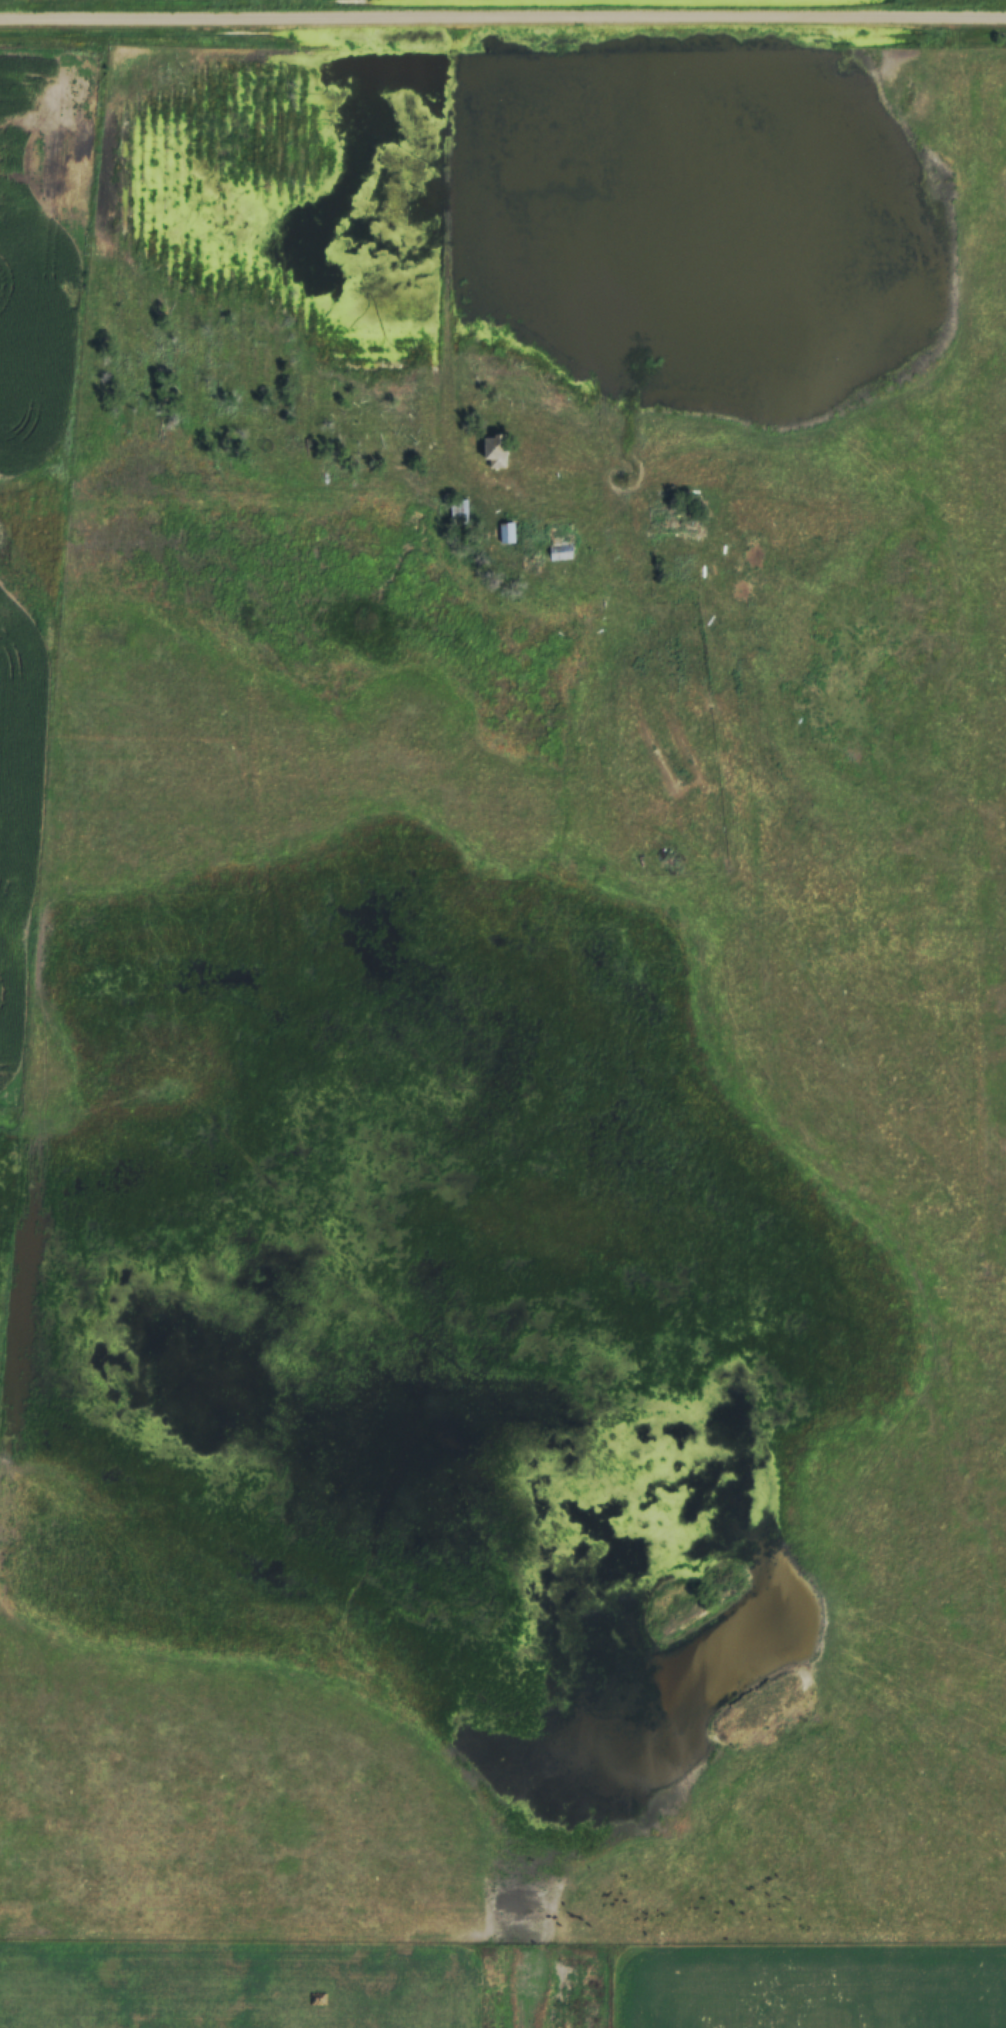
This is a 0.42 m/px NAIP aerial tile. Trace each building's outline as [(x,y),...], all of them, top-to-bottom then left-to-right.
[(483,436),(483,461),(488,461),(488,467),(506,467),(506,436),(483,436)] [(467,500),(451,500),(451,524),(467,524),(467,500)] [(514,544),(514,523),(499,523),(499,544),(514,544)] [(550,545),(550,559),(572,559),(572,545),(550,545)]
